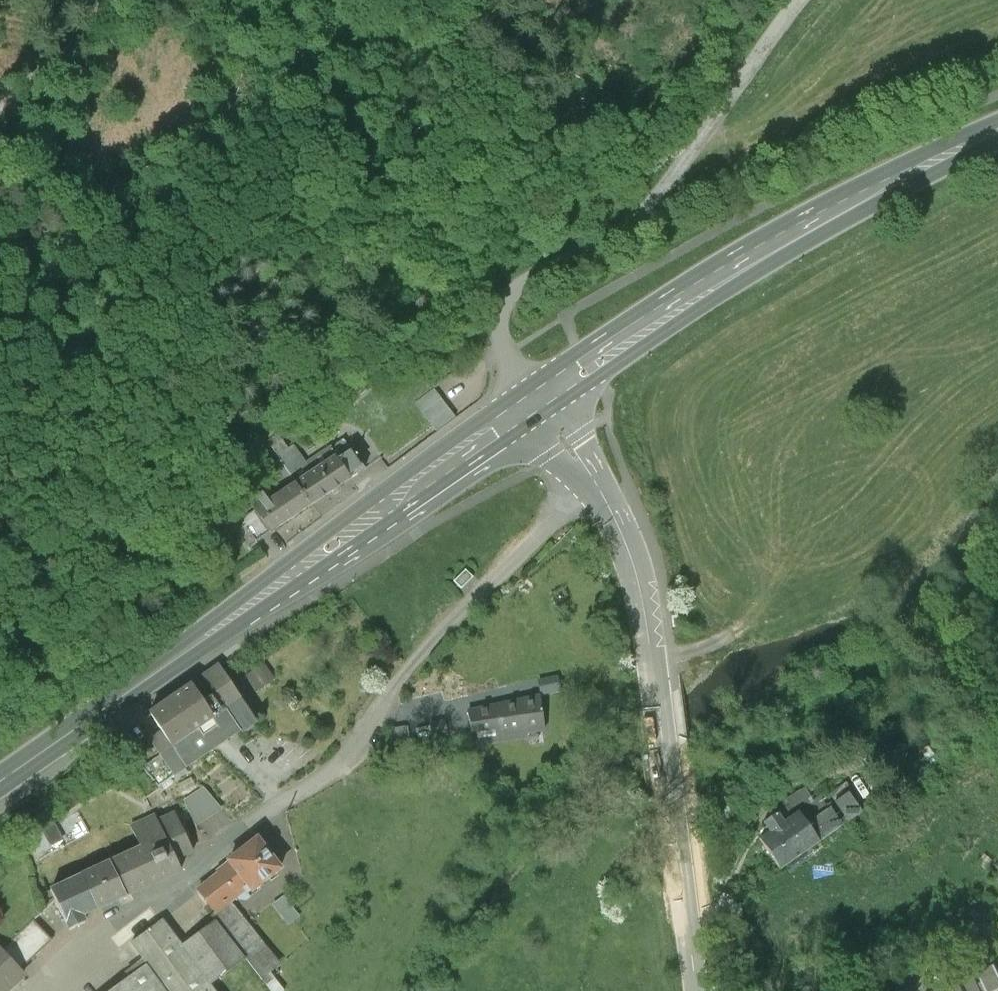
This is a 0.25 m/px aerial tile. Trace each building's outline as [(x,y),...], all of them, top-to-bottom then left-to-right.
[(455,415),(434,387),(415,401),(436,429),(455,415)] [(298,483),(313,504),(365,468),(343,438),(295,472),(301,481),(298,483)] [(313,504),(298,483),(270,503),(264,494),(251,503),(272,533),(313,504)] [(473,578),(466,570),(454,581),(461,589),(473,578)] [(156,790),(258,727),(227,677),(153,722),(170,749),(142,766),(156,790)] [(538,697),(468,711),(471,730),(495,727),(496,736),(544,728),(538,697)] [(201,787),(174,801),(193,832),(224,806),(201,787)] [(861,810),(847,791),(846,791),(844,788),(841,791),(843,794),(834,800),(848,819),(861,810)] [(819,796),(815,799),(811,795),(807,798),(810,802),(804,807),(812,818),(827,807),(819,796)] [(827,807),(812,818),(819,827),(812,833),(818,840),(840,825),(831,813),(835,810),(831,804),(827,807)] [(51,884),(73,928),(182,873),(168,846),(178,840),(161,807),(124,826),(132,843),(51,884)] [(798,811),(783,823),(775,812),(762,821),(770,832),(759,839),(779,868),(818,840),(812,833),(819,827),(812,818),(806,822),(798,811)] [(53,820),(22,834),(32,855),(62,841),(53,820)] [(198,884),(218,912),(236,899),(248,891),(254,900),(288,877),(262,840),(198,884)] [(287,968),(236,899),(218,912),(269,982),(287,968)] [(173,990),(223,990),(218,984),(248,962),(216,917),(183,940),(165,915),(134,936),(151,960),(173,990)] [(29,972),(0,941),(0,990),(8,990),(29,972)] [(151,960),(108,990),(173,990),(151,960)] [(979,974),(987,990),(997,990),(997,971),(996,966),(979,974)] [(947,970),(928,979),(934,990),(979,990),(973,977),(954,985),(947,970)]
